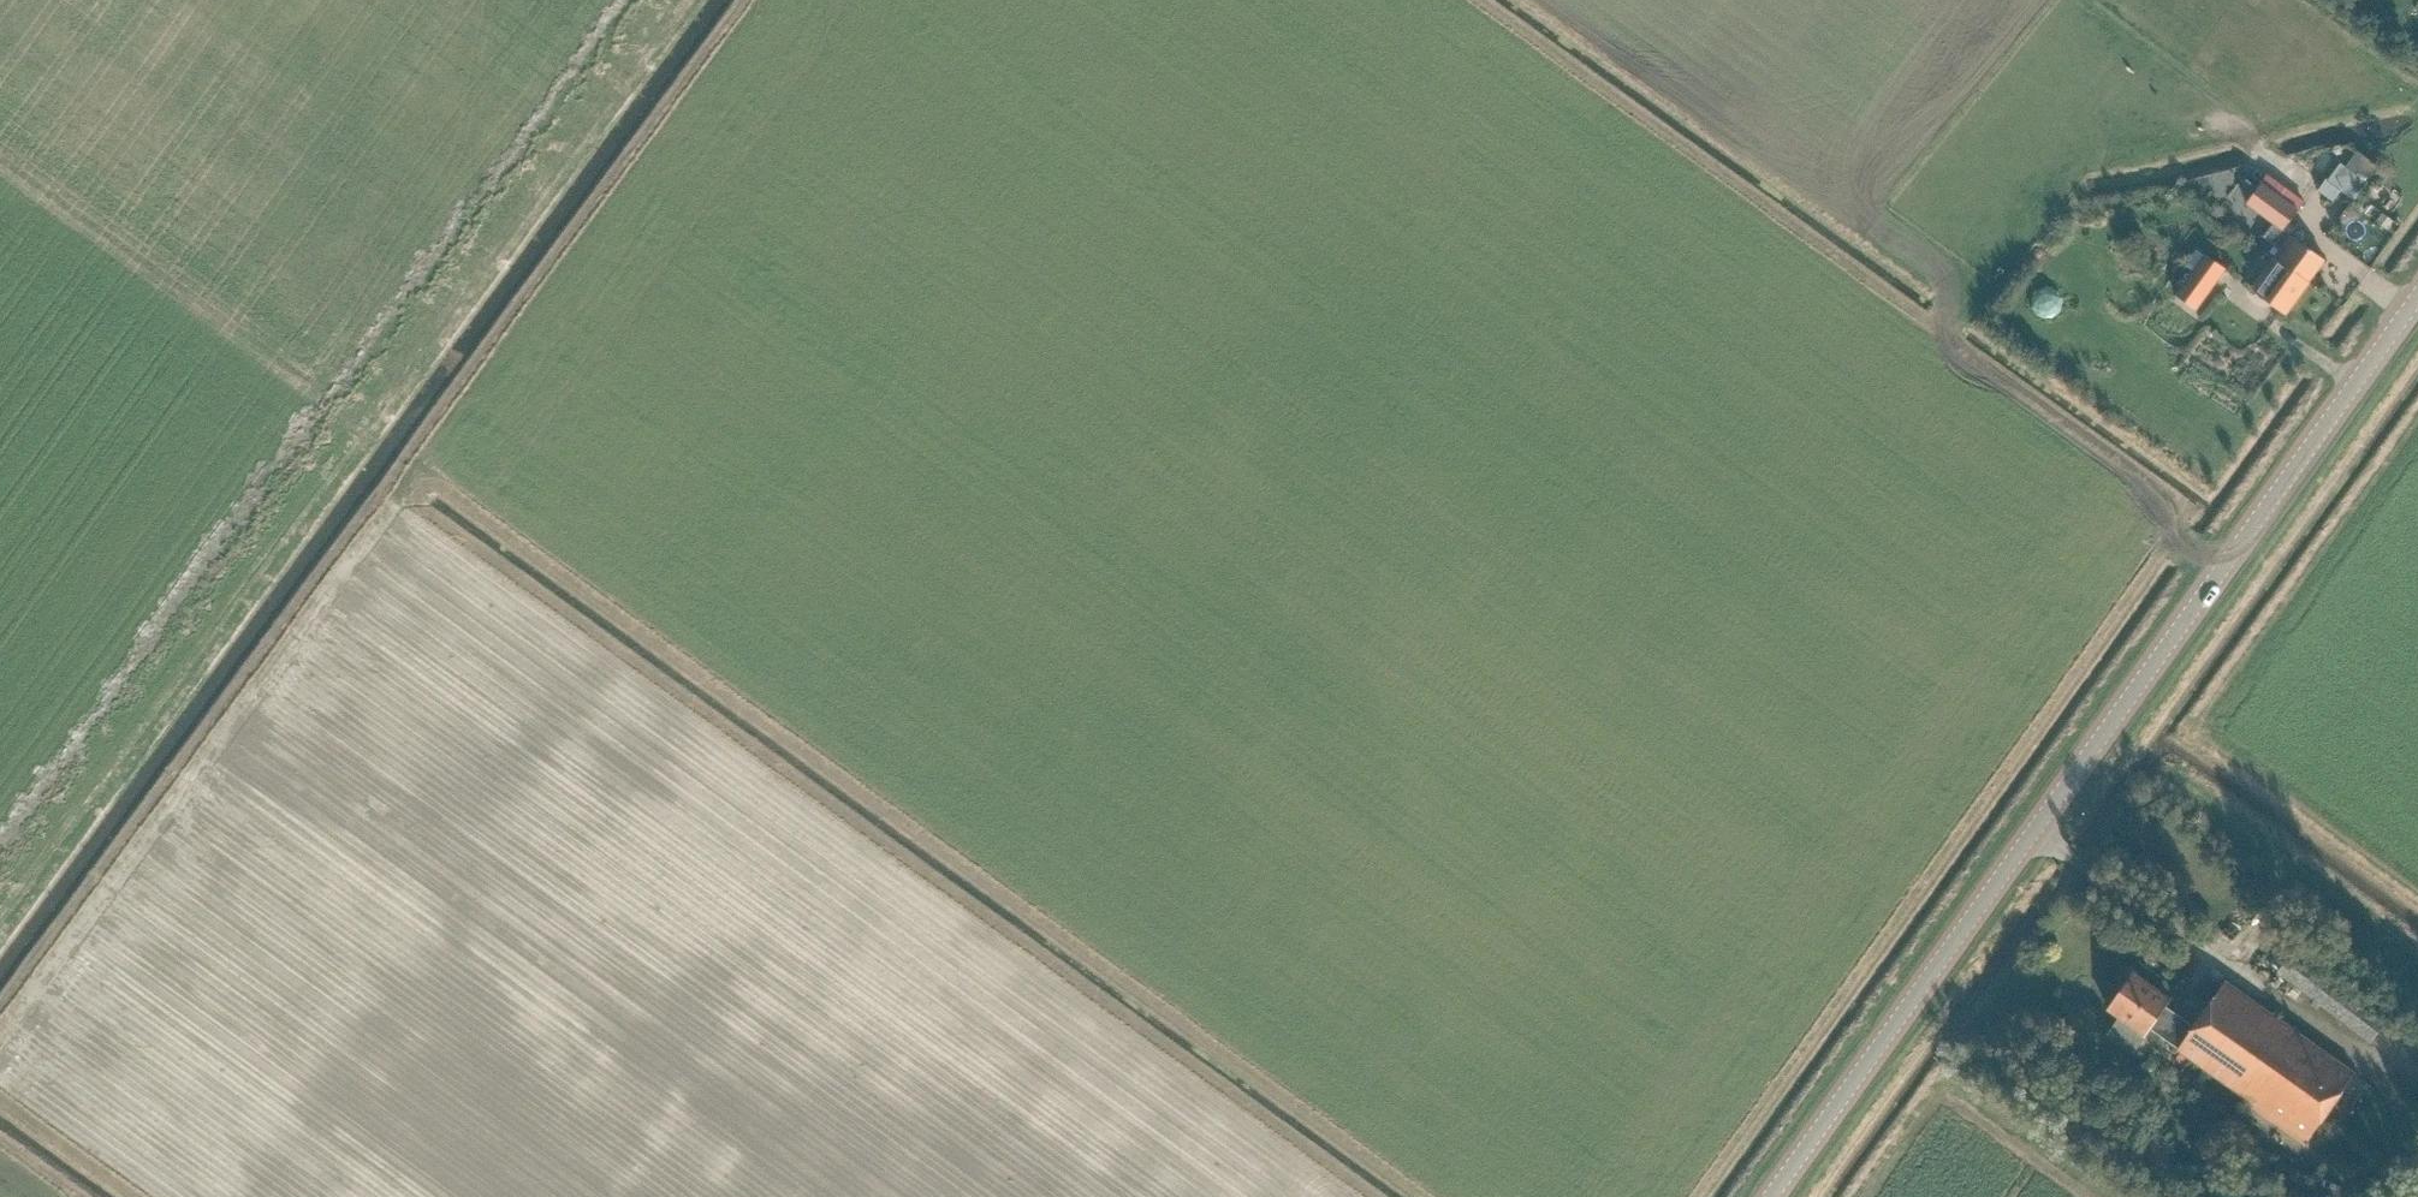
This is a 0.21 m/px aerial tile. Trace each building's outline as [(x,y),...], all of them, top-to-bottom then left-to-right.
[(2338,161),(2325,180),(2351,199),(2375,166),(2355,151),(2344,166),(2338,161)] [(2262,183),(2248,204),(2285,230),(2299,210),(2262,183)] [(2393,201),(2388,197),(2382,205),(2387,209),(2393,201)] [(2393,220),(2381,211),(2375,219),(2386,228),(2393,220)] [(2274,224),(2264,238),(2282,251),(2276,259),(2310,284),(2326,262),(2293,237),(2274,224)] [(2191,275),(2178,293),(2197,308),(2211,290),(2225,270),(2226,269),(2206,254),(2205,255),(2191,275)] [(2310,284),(2276,259),(2253,291),(2282,312),(2289,303),(2293,306),(2310,284)] [(2294,952),(2279,971),(2371,1042),(2386,1022),(2294,952)] [(2148,1028),(2178,1049),(2193,1027),(2164,1006),(2170,998),(2134,973),(2108,1010),(2143,1035),(2148,1028)] [(2224,983),(2193,1027),(2178,1049),(2252,1101),(2249,1105),(2305,1145),(2354,1075),(2224,983)]
